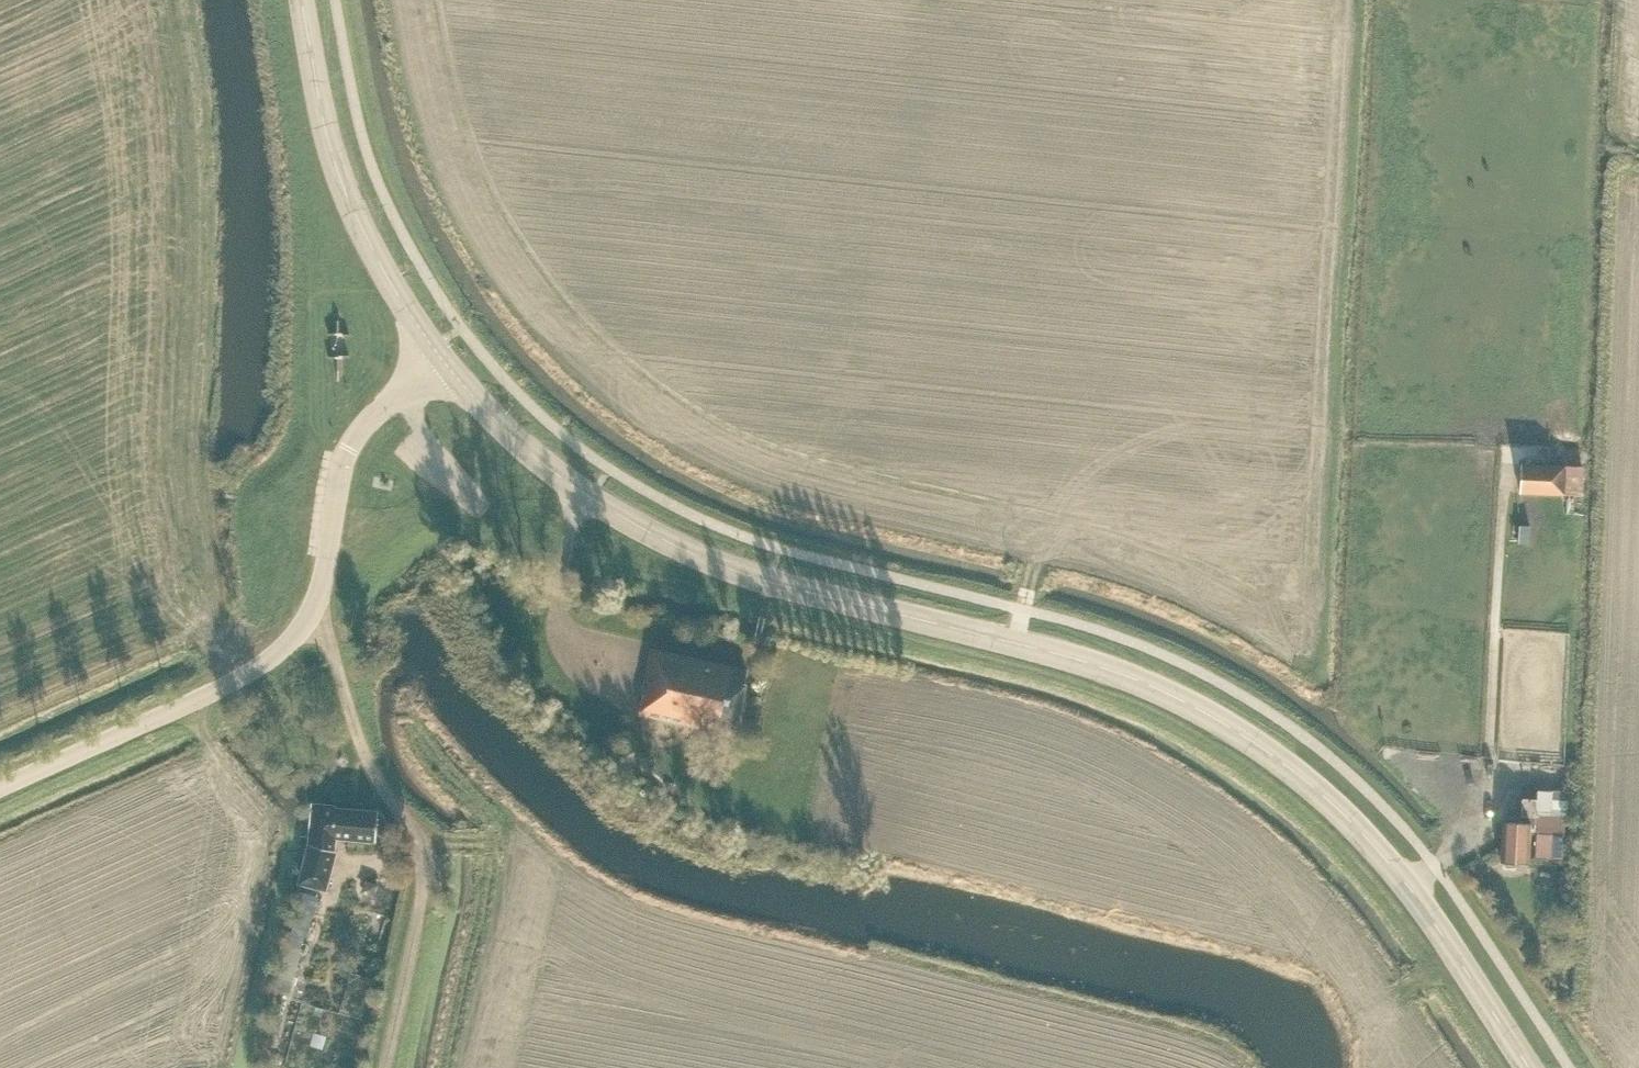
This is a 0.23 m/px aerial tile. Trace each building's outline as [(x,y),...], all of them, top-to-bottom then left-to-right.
[(1521,464),(1520,492),(1563,494),(1582,495),(1583,466),(1565,465),(1521,464)] [(644,694),(640,713),(703,728),(704,725),(733,731),(747,670),(652,649),(642,694),(644,694)] [(1503,861),(1506,865),(1514,866),(1516,862),(1528,863),(1530,824),(1535,824),(1536,811),(1549,812),(1551,790),(1536,789),(1523,788),(1522,798),(1520,823),(1502,822),(1500,861),(1503,861)] [(335,809),(335,807),(313,804),(310,844),(300,882),(325,889),(335,851),(331,850),(333,837),(376,840),(378,813),(335,809)] [(1563,817),(1537,816),(1535,858),(1561,859),(1563,817)] [(373,897),(377,884),(364,880),(360,893),(373,897)] [(305,937),(318,898),(304,893),(291,932),(294,933),(290,944),(301,947),(304,936),(305,937)] [(278,1031),(282,1018),(270,1014),(266,1027),(278,1031)]
